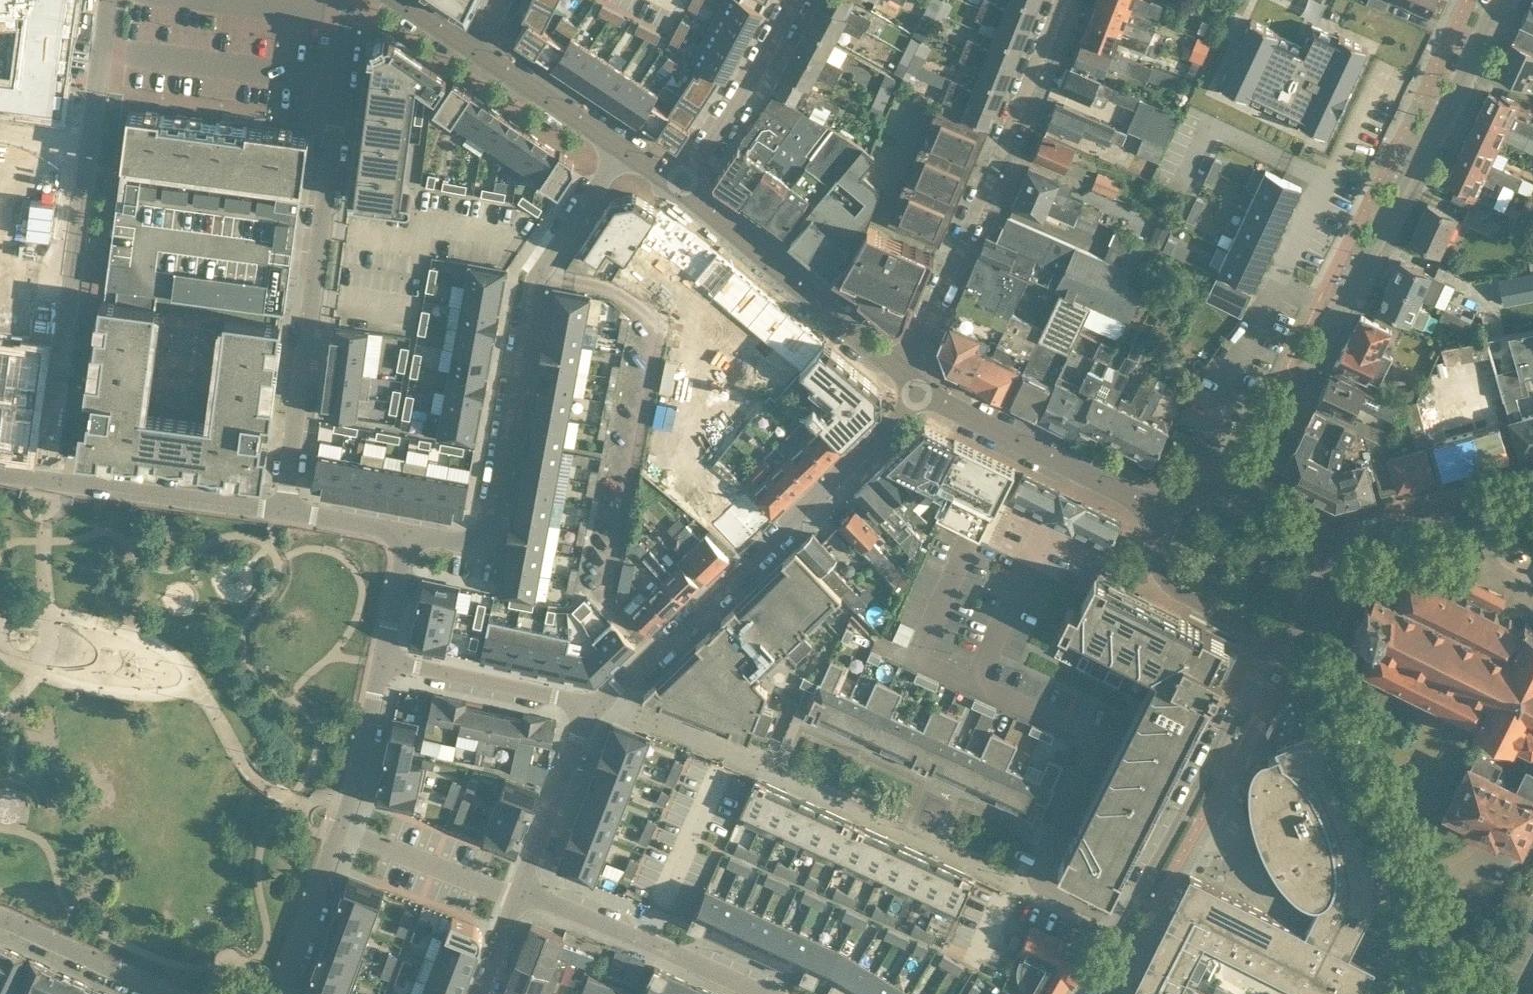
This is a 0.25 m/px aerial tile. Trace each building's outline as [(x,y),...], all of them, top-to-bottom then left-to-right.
[(29,17),(20,85),(0,83),(0,108),(52,115),(53,115),(68,0),(0,0),(0,18),(29,17)] [(467,18),(476,0),(440,0),(467,18)] [(522,17),(527,21),(529,19),(543,29),(558,0),(531,0),(522,17)] [(688,6),(697,11),(702,0),(692,0),(688,6)] [(719,9),(753,28),(763,10),(761,9),(744,0),(724,0),(719,9)] [(761,9),(766,0),(744,0),(761,9)] [(819,4),(863,28),(865,29),(872,16),(860,9),(858,11),(850,7),(854,0),(821,0),(819,4)] [(938,7),(937,9),(947,14),(952,4),(943,0),(942,0),(938,7)] [(1037,7),(1040,0),(1009,0),(1006,7),(995,3),(996,2),(992,0),(982,0),(979,7),(1029,27),(1037,7)] [(1090,18),(1149,42),(1153,29),(1147,27),(1151,18),(1129,10),(1130,7),(1157,17),(1161,4),(1150,0),(1097,0),(1090,18)] [(1325,1),(1322,0),(1306,0),(1301,9),(1318,16),(1325,1)] [(1428,15),(1430,11),(1432,11),(1435,9),(1437,6),(1436,1),(1434,1),(1435,0),(1395,0),(1409,6),(1428,14),(1428,15)] [(1520,24),(1532,30),(1532,0),(1531,0),(1520,24)] [(928,2),(913,33),(921,37),(929,22),(931,23),(937,9),(938,7),(928,2)] [(603,4),(598,13),(609,18),(614,9),(603,4)] [(863,28),(819,4),(805,30),(794,50),(840,75),(844,68),(831,60),(825,57),(832,45),(843,25),(859,35),(863,28)] [(1021,47),(1029,27),(979,7),(975,18),(987,23),(988,20),(999,24),(994,36),(989,49),(979,45),(980,42),(967,37),(963,47),(1013,67),(1021,47)] [(1182,13),(1167,7),(1162,19),(1177,25),(1182,13)] [(614,9),(609,18),(620,24),(624,15),(614,9)] [(719,9),(710,26),(744,45),(753,28),(719,9)] [(940,27),(947,14),(937,9),(931,23),(940,27)] [(562,16),(556,26),(564,31),(570,21),(562,16)] [(1149,42),(1090,18),(1082,39),(1114,51),(1118,41),(1145,52),(1149,42)] [(527,21),(515,39),(549,61),(553,64),(551,66),(569,78),(589,47),(571,36),(566,44),(562,41),(543,29),(529,19),(527,21)] [(682,19),(676,30),(684,34),(690,24),(682,19)] [(1250,19),(1220,85),(1248,98),(1249,96),(1299,120),(1298,122),(1326,135),(1337,112),(1339,113),(1348,93),(1346,92),(1367,47),(1339,34),(1338,36),(1312,24),(1302,46),(1278,34),(1279,32),(1250,19)] [(570,21),(564,31),(571,36),(578,26),(570,21)] [(639,22),(635,31),(645,36),(650,28),(639,22)] [(710,26),(701,43),(735,62),(744,45),(710,26)] [(650,28),(645,36),(656,42),(661,33),(650,28)] [(676,30),(670,40),(679,45),(684,34),(676,30)] [(350,197),(395,203),(412,75),(436,92),(447,75),(387,34),(371,41),(350,197)] [(911,38),(900,61),(908,65),(909,66),(916,51),(920,42),(911,38)] [(1189,58),(1193,59),(1202,63),(1211,43),(1198,38),(1189,58)] [(1170,74),(1082,40),(1078,50),(1075,51),(1073,57),(1074,60),(1073,63),(1104,74),(1107,65),(1162,86),(1164,80),(1167,82),(1170,74)] [(1513,41),(1497,74),(1532,91),(1532,50),(1513,41)] [(931,47),(920,42),(916,51),(926,56),(931,47)] [(701,43),(691,61),(703,67),(720,77),(725,79),(735,62),(701,43)] [(589,47),(569,78),(586,89),(606,59),(589,47)] [(1005,87),(1013,67),(963,47),(959,59),(972,65),(973,63),(982,66),(978,76),(973,89),(963,85),(964,83),(951,78),(948,87),(997,107),(1005,87)] [(840,75),(794,50),(782,71),(809,87),(816,74),(835,84),(840,75)] [(918,73),(926,56),(916,51),(909,66),(908,65),(907,68),(918,73)] [(669,56),(663,64),(673,70),(679,62),(669,56)] [(606,59),(586,89),(603,100),(623,70),(606,59)] [(1206,65),(1202,63),(1193,59),(1184,78),(1198,83),(1206,65)] [(673,103),(668,111),(688,125),(720,77),(703,67),(698,74),(695,71),(680,93),(673,103)] [(914,82),(918,73),(907,68),(902,77),(914,82)] [(1139,98),(1089,77),(1071,69),(1066,79),(1063,80),(1062,84),(1063,87),(1062,90),(1090,101),(1094,91),(1135,108),(1139,98)] [(623,70),(603,100),(620,112),(640,81),(623,70)] [(809,87),(782,71),(772,89),(811,110),(815,102),(823,107),(828,97),(809,87)] [(886,73),(876,95),(887,100),(897,78),(886,73)] [(451,121),(471,91),(454,79),(434,109),(451,121)] [(640,81),(620,112),(638,123),(639,121),(644,124),(677,146),(690,126),(688,125),(668,111),(657,104),(653,101),(658,93),(640,81)] [(665,83),(658,93),(666,98),(672,88),(665,83)] [(989,127),(997,107),(948,87),(942,100),(955,105),(956,102),(966,106),(962,116),(989,127)] [(672,88),(666,98),(673,103),(680,93),(672,88)] [(469,133),(488,104),(471,93),(472,92),(471,91),(451,121),(469,133)] [(1520,103),(1501,94),(1500,96),(1497,95),(1489,91),(1479,113),(1529,136),(1529,135),(1532,137),(1532,122),(1526,119),(1525,122),(1513,116),(1520,103)] [(763,219),(833,127),(830,125),(773,95),(767,104),(795,121),(740,202),(763,219)] [(881,113),(887,100),(876,95),(870,108),(881,113)] [(418,98),(416,110),(424,111),(426,99),(418,98)] [(1129,130),(1166,144),(1178,113),(1140,99),(1129,130)] [(1115,126),(1078,111),(1060,103),(1057,102),(1053,110),(1051,115),(1049,114),(1047,119),(1049,120),(1047,126),(1065,134),(1078,139),(1081,132),(1108,143),(1110,138),(1122,143),(1127,131),(1115,126)] [(469,133),(487,145),(506,116),(488,104),(469,133)] [(740,202),(795,121),(767,104),(738,146),(737,145),(712,183),(740,202)] [(927,128),(934,131),(979,150),(987,131),(935,108),(927,128)] [(129,110),(106,285),(118,287),(279,308),(286,309),(309,133),(129,110)] [(416,110),(415,122),(423,123),(424,111),(416,110)] [(1529,136),(1479,113),(1468,136),(1457,160),(1503,181),(1503,182),(1517,189),(1523,177),(1490,163),(1496,149),(1502,137),(1524,147),(1529,136)] [(487,145),(505,157),(524,128),(506,116),(487,145)] [(786,237),(862,146),(833,127),(763,219),(781,233),(786,237)] [(505,157),(523,169),(542,140),(524,128),(505,157)] [(934,131),(927,128),(919,146),(971,169),(979,150),(934,131)] [(1043,133),(1042,137),(1039,138),(1037,143),(1038,146),(1033,157),(1051,165),(1064,171),(1065,169),(1082,177),(1092,155),(1062,141),(1055,139),(1043,133)] [(1138,153),(1159,161),(1165,145),(1143,137),(1138,153)] [(523,169),(541,181),(560,153),(559,152),(542,140),(523,169)] [(867,224),(880,190),(861,173),(874,156),(862,146),(786,237),(832,276),(855,249),(867,224)] [(971,169),(919,146),(911,164),(963,187),(971,169)] [(541,181),(559,193),(575,168),(573,159),(569,156),(564,153),(560,150),(559,152),(560,153),(541,181)] [(1215,158),(1210,168),(1217,172),(1222,161),(1215,158)] [(1512,214),(1491,204),(1501,181),(1503,182),(1503,181),(1457,160),(1447,182),(1455,186),(1450,196),(1478,210),(1507,224),(1512,214)] [(903,183),(928,194),(955,205),(963,187),(911,164),(903,183)] [(1069,194),(1073,185),(1029,166),(1020,186),(1097,220),(1102,209),(1069,194)] [(1210,168),(1205,179),(1212,183),(1217,172),(1210,168)] [(1301,186),(1266,170),(1256,190),(1292,207),(1301,186)] [(1093,187),(1116,195),(1121,180),(1098,172),(1093,187)] [(427,185),(434,186),(436,175),(429,173),(427,185)] [(455,182),(443,180),(442,188),(454,190),(455,182)] [(454,190),(466,192),(467,184),(455,182),(454,190)] [(928,194),(903,183),(895,201),(947,224),(955,205),(928,194)] [(1020,186),(1012,207),(1030,215),(1043,220),(1047,211),(1092,230),(1097,220),(1020,186)] [(494,189),(482,187),(481,195),(493,197),(494,189)] [(493,197),(505,199),(506,191),(494,189),(493,197)] [(1292,207),(1256,190),(1247,210),(1282,227),(1292,207)] [(612,200),(566,269),(594,274),(610,250),(624,260),(638,239),(658,209),(633,193),(623,195),(624,201),(617,203),(612,200)] [(528,208),(532,201),(522,194),(518,201),(528,208)] [(1196,197),(1191,208),(1199,211),(1204,200),(1196,197)] [(543,208),(532,201),(528,208),(538,215),(543,208)] [(947,224),(895,201),(887,220),(939,243),(947,224)] [(1440,250),(1455,219),(1456,216),(1428,203),(1411,239),(1429,248),(1439,253),(1440,250)] [(1507,224),(1478,210),(1478,211),(1469,207),(1463,221),(1501,239),(1507,224)] [(1191,208),(1186,219),(1194,222),(1199,211),(1191,208)] [(658,209),(638,239),(657,252),(677,222),(658,209)] [(1282,227),(1247,210),(1238,229),(1273,246),(1282,227)] [(1128,322),(1149,278),(1122,266),(1008,216),(997,241),(1036,257),(1041,259),(1040,260),(1054,270),(1048,286),(1060,291),(1090,304),(1089,305),(1128,322)] [(677,222),(657,252),(676,264),(698,236),(677,222)] [(916,298),(934,254),(867,224),(855,249),(832,276),(859,293),(858,297),(860,298),(876,305),(874,310),(877,314),(881,317),(885,320),(889,323),(893,325),(895,325),(897,325),(899,324),(901,323),(903,322),(905,317),(908,312),(909,307),(911,301),(911,296),(916,298)] [(1116,229),(1111,242),(1129,250),(1122,266),(1149,278),(1163,249),(1149,243),(1116,229)] [(1273,246),(1238,229),(1229,249),(1264,266),(1273,246)] [(698,236),(676,264),(693,279),(716,252),(698,236)] [(1028,277),(1036,257),(997,241),(986,236),(986,237),(978,255),(1028,277)] [(1175,242),(1168,238),(1163,249),(1170,252),(1175,242)] [(1264,266),(1229,249),(1219,270),(1254,286),(1264,266)] [(716,252),(693,279),(710,293),(733,266),(716,252)] [(953,376),(969,383),(976,387),(1028,278),(1028,277),(978,255),(966,282),(938,351),(946,372),(953,376)] [(1434,304),(1445,281),(1401,261),(1391,283),(1423,299),(1434,304)] [(466,285),(501,292),(503,280),(505,281),(507,270),(470,263),(466,285)] [(430,266),(428,278),(436,280),(438,268),(430,266)] [(733,266),(710,293),(727,307),(750,280),(733,266)] [(633,269),(629,276),(639,283),(643,276),(633,269)] [(1501,279),(1505,303),(1532,298),(1532,272),(1501,279)] [(643,276),(639,283),(649,289),(653,283),(643,276)] [(1252,293),(1218,276),(1206,299),(1217,304),(1222,295),(1245,307),(1252,293)] [(436,280),(428,278),(426,290),(433,291),(436,280)] [(750,280),(727,307),(745,323),(768,295),(750,280)] [(1419,307),(1423,299),(1391,283),(1379,308),(1412,323),(1423,328),(1430,313),(1419,307)] [(106,285),(103,285),(103,286),(106,286),(102,317),(100,331),(98,348),(94,378),(89,415),(88,426),(84,457),(99,459),(116,461),(116,457),(118,458),(122,458),(134,460),(141,461),(152,462),(153,458),(190,463),(189,467),(200,468),(207,469),(220,471),(223,471),(225,472),(225,476),(241,478),(257,480),(261,449),(263,437),(267,401),(271,371),(274,354),(275,340),(278,323),(277,323),(279,308),(118,287),(106,285)] [(462,306),(500,313),(500,312),(499,312),(501,303),(499,303),(501,292),(466,285),(462,306)] [(586,321),(591,295),(554,289),(552,302),(554,302),(552,314),(586,321)] [(1037,417),(1071,349),(1070,349),(1081,323),(1089,305),(1090,304),(1060,291),(1043,328),(1044,328),(1039,337),(1017,380),(1006,402),(1022,410),(1037,417)] [(668,294),(662,300),(672,308),(677,302),(668,294)] [(768,295),(745,323),(763,338),(786,310),(768,295)] [(1089,305),(1081,323),(1120,339),(1128,322),(1089,305)] [(462,306),(458,328),(496,335),(500,313),(462,306)] [(422,309),(420,321),(428,322),(430,310),(422,309)] [(686,309),(681,316),(690,323),(695,317),(686,309)] [(1460,316),(1445,309),(1441,317),(1456,324),(1460,316)] [(786,310),(763,338),(781,353),(804,325),(786,310)] [(1044,328),(1043,328),(1012,312),(976,387),(1006,402),(1044,328)] [(581,345),(586,321),(552,314),(549,327),(547,326),(545,338),(544,338),(581,345)] [(1391,330),(1380,324),(1362,315),(1350,339),(1380,353),(1381,351),(1391,330)] [(622,316),(620,327),(628,329),(630,317),(622,316)] [(695,317),(690,323),(699,331),(704,325),(695,317)] [(426,334),(428,322),(420,321),(418,332),(426,334)] [(804,325),(781,353),(802,370),(821,348),(825,343),(804,325)] [(333,337),(331,348),(365,353),(368,331),(336,326),(334,337),(333,337)] [(618,339),(626,341),(628,329),(620,327),(618,339)] [(455,349),(489,355),(491,345),(493,345),(495,335),(496,335),(458,328),(455,349)] [(1497,372),(1511,421),(1515,435),(1520,454),(1532,451),(1532,414),(1522,417),(1516,396),(1528,393),(1523,376),(1532,374),(1532,328),(1509,335),(1517,366),(1497,372)] [(577,370),(581,345),(544,338),(539,363),(577,370)] [(721,339),(716,345),(725,353),(730,346),(721,339)] [(1393,357),(1381,351),(1380,353),(1350,339),(1346,346),(1344,345),(1335,363),(1340,365),(1335,374),(1356,384),(1359,377),(1366,380),(1367,378),(1380,384),(1393,357)] [(1487,339),(1441,348),(1451,381),(1497,372),(1487,339)] [(1079,424),(1109,364),(1110,361),(1109,360),(1115,347),(1102,341),(1094,359),(1071,349),(1037,417),(1074,435),(1079,424)] [(401,346),(399,357),(407,359),(409,347),(401,346)] [(730,346),(725,353),(734,360),(739,354),(730,346)] [(29,453),(35,409),(36,406),(34,406),(36,389),(38,390),(38,387),(38,386),(42,353),(38,353),(22,350),(0,348),(0,450),(29,453)] [(362,373),(365,353),(331,348),(330,359),(328,359),(326,369),(371,375),(372,375),(362,373)] [(882,411),(882,400),(875,400),(874,391),(876,388),(878,389),(879,388),(831,348),(828,350),(824,350),(821,348),(802,370),(815,382),(810,387),(833,410),(829,413),(824,408),(821,410),(814,403),(809,409),(815,415),(814,416),(822,424),(842,443),(845,446),(882,411)] [(451,370),(488,377),(488,376),(487,376),(489,366),(487,366),(489,355),(455,349),(451,370)] [(414,351),(412,363),(420,365),(422,353),(414,351)] [(1092,431),(1103,436),(1123,446),(1152,386),(1142,381),(1131,402),(1122,397),(1118,404),(1115,402),(1136,359),(1125,353),(1112,380),(1103,376),(1079,424),(1081,425),(1082,429),(1088,432),(1092,431)] [(405,371),(407,359),(399,357),(397,369),(405,371)] [(418,376),(420,365),(412,363),(410,375),(418,376)] [(536,388),(572,394),(577,370),(539,363),(539,364),(542,364),(540,376),(538,376),(536,388)] [(613,364),(610,376),(618,378),(621,365),(613,364)] [(756,368),(751,374),(760,382),(765,376),(756,368)] [(369,397),(371,375),(326,369),(325,380),(327,380),(325,391),(369,397)] [(451,370),(447,391),(484,398),(488,377),(451,370)] [(1318,400),(1314,408),(1328,415),(1332,406),(1352,416),(1360,400),(1394,417),(1397,404),(1398,404),(1356,384),(1335,374),(1331,372),(1318,400)] [(613,402),(618,378),(610,376),(605,400),(613,402)] [(765,376),(760,382),(769,390),(774,383),(765,376)] [(1163,391),(1152,386),(1123,446),(1139,454),(1140,458),(1146,461),(1150,460),(1152,461),(1172,421),(1171,421),(1167,428),(1154,422),(1155,419),(1150,416),(1163,391)] [(394,388),(391,400),(399,401),(401,389),(394,388)] [(536,400),(534,412),(567,419),(572,394),(536,388),(533,400),(536,400)] [(368,398),(369,397),(325,391),(324,403),(326,403),(324,414),(356,418),(359,397),(368,398)] [(484,399),(484,398),(447,391),(443,413),(477,419),(479,409),(481,409),(483,399),(484,399)] [(407,394),(404,405),(412,407),(415,395),(407,394)] [(1430,446),(1424,427),(1417,399),(1399,404),(1398,404),(1397,404),(1394,417),(1393,420),(1407,416),(1416,448),(1390,456),(1389,454),(1389,445),(1389,443),(1364,431),(1377,477),(1381,494),(1400,488),(1400,486),(1412,483),(1412,485),(1430,480),(1429,478),(1433,477),(1425,447),(1430,446)] [(397,413),(399,401),(391,400),(389,412),(397,413)] [(1493,400),(1426,418),(1442,476),(1470,469),(1470,470),(1471,469),(1472,474),(1482,471),(1481,466),(1482,466),(1482,465),(1509,458),(1493,400)] [(410,419),(412,407),(404,405),(402,417),(410,419)] [(1351,440),(1357,428),(1328,415),(1314,408),(1282,474),(1283,476),(1285,482),(1312,496),(1335,507),(1336,507),(1349,503),(1338,467),(1347,438),(1351,440)] [(428,410),(424,432),(475,442),(477,430),(476,430),(477,419),(443,413),(428,410)] [(567,419),(534,412),(531,425),(528,424),(525,440),(522,456),(525,457),(523,469),(557,475),(563,444),(567,419)] [(603,413),(600,425),(608,426),(611,414),(603,413)] [(845,446),(842,443),(822,424),(814,416),(806,425),(803,422),(795,430),(827,463),(845,446)] [(345,432),(347,424),(335,422),(333,430),(345,432)] [(750,423),(741,433),(748,439),(757,428),(750,423)] [(359,426),(347,424),(345,432),(357,434),(359,426)] [(598,436),(606,438),(608,426),(600,425),(598,436)] [(925,425),(886,462),(935,486),(942,489),(936,502),(942,505),(936,518),(980,539),(990,519),(948,499),(954,487),(995,508),(1015,469),(955,439),(953,442),(944,437),(945,436),(925,425)] [(1370,479),(1377,477),(1364,431),(1357,428),(1351,440),(1347,438),(1338,467),(1349,503),(1375,496),(1370,479)] [(388,440),(389,432),(377,430),(376,438),(388,440)] [(809,480),(827,463),(795,430),(787,437),(797,447),(787,457),(786,458),(776,447),(758,464),(791,498),(809,480)] [(401,434),(389,432),(388,440),(400,442),(401,434)] [(432,440),(420,437),(418,445),(430,447),(432,440)] [(451,452),(453,443),(441,441),(440,449),(451,452)] [(465,446),(453,443),(451,452),(463,454),(465,446)] [(355,499),(363,452),(361,461),(341,457),(334,493),(344,495),(344,497),(355,499)] [(376,501),(385,456),(363,452),(355,499),(365,501),(366,499),(376,501)] [(322,491),(334,493),(341,457),(318,453),(312,487),(323,489),(322,491)] [(398,505),(406,460),(405,460),(403,469),(384,465),(386,456),(385,456),(376,501),(398,505)] [(741,481),(719,459),(713,466),(736,485),(741,481)] [(418,510),(427,464),(406,460),(398,505),(408,507),(408,508),(418,510)] [(935,486),(886,462),(870,478),(894,503),(911,520),(923,531),(927,520),(914,506),(935,486)] [(440,513),(447,477),(426,473),(428,464),(427,464),(418,510),(429,512),(429,511),(440,513)] [(791,498),(758,464),(741,481),(773,515),(791,498)] [(552,500),(557,475),(523,469),(521,482),(518,481),(516,493),(552,500)] [(591,470),(589,481),(597,483),(599,471),(591,470)] [(706,473),(699,482),(705,488),(713,478),(706,473)] [(1010,499),(1059,524),(1063,526),(1069,528),(1108,548),(1122,521),(1072,497),(1023,473),(1014,490),(1010,499)] [(447,477),(440,513),(452,515),(452,513),(462,515),(469,481),(447,477)] [(894,503),(870,478),(854,493),(862,502),(887,528),(888,527),(915,557),(922,538),(908,523),(911,520),(894,503)] [(586,493),(594,495),(597,483),(589,481),(586,493)] [(699,482),(691,491),(697,497),(705,488),(699,482)] [(745,492),(728,508),(753,534),(770,518),(745,492)] [(548,524),(552,500),(516,493),(514,505),(516,506),(514,517),(511,517),(511,518),(548,524)] [(908,576),(873,541),(881,534),(887,528),(879,519),(862,502),(856,508),(848,515),(847,516),(844,516),(840,520),(840,523),(838,524),(852,539),(863,551),(902,593),(908,576)] [(728,508),(712,523),(737,549),(753,534),(728,508)] [(543,549),(548,524),(511,518),(506,542),(543,549)] [(581,518),(579,530),(587,532),(589,520),(581,518)] [(707,578),(736,550),(710,528),(701,537),(687,523),(674,535),(688,550),(684,554),(707,578)] [(576,542),(584,544),(587,532),(579,530),(576,542)] [(700,585),(686,570),(680,565),(672,573),(651,550),(649,551),(631,533),(627,550),(638,551),(642,555),(665,579),(663,581),(664,580),(684,600),(700,585)] [(848,587),(851,583),(831,563),(837,558),(813,533),(797,548),(858,612),(866,604),(848,587)] [(539,573),(543,549),(506,542),(506,543),(507,543),(505,554),(507,555),(505,567),(539,573)] [(670,669),(646,693),(646,700),(662,706),(661,708),(678,715),(679,713),(703,722),(702,724),(726,733),(726,731),(749,740),(768,691),(756,679),(842,596),(796,549),(762,581),(763,583),(758,588),(756,587),(721,620),(723,622),(712,633),(710,631),(676,664),(677,665),(671,671),(670,669)] [(636,564),(624,562),(621,578),(632,581),(636,564)] [(1388,578),(1383,576),(1371,598),(1369,598),(1369,595),(1366,596),(1367,598),(1357,618),(1354,619),(1355,622),(1358,621),(1360,622),(1348,645),(1366,654),(1357,672),(1359,673),(1360,671),(1445,712),(1444,715),(1446,716),(1448,711),(1475,724),(1474,726),(1514,746),(1514,744),(1531,752),(1532,751),(1532,631),(1532,630),(1532,628),(1532,626),(1528,623),(1528,622),(1525,621),(1522,627),(1481,607),(1483,604),(1480,602),(1479,605),(1468,600),(1469,597),(1470,597),(1469,595),(1467,594),(1466,596),(1411,569),(1412,567),(1410,566),(1401,584),(1388,578)] [(505,567),(503,580),(501,580),(499,588),(501,588),(500,593),(534,599),(539,573),(505,567)] [(571,567),(569,579),(577,581),(579,569),(571,567)] [(1097,580),(1099,577),(1095,575),(1078,609),(1070,605),(1058,627),(1067,631),(1069,629),(1071,630),(1072,628),(1151,668),(1150,670),(1156,673),(1156,674),(1159,675),(1091,808),(1089,807),(1058,868),(1112,895),(1142,834),(1140,833),(1207,699),(1210,701),(1223,674),(1222,674),(1236,646),(1204,630),(1177,616),(1175,619),(1097,580)] [(630,590),(632,581),(621,578),(619,588),(630,590)] [(421,592),(419,602),(421,602),(454,610),(459,587),(449,585),(424,579),(421,592)] [(569,579),(566,591),(574,592),(577,581),(569,579)] [(666,617),(684,600),(664,580),(663,581),(647,596),(666,617)] [(649,633),(666,617),(647,596),(634,608),(631,612),(630,613),(649,633)] [(510,597),(509,605),(521,607),(522,599),(510,597)] [(522,599),(521,607),(533,609),(534,601),(522,599)] [(584,599),(578,604),(587,613),(593,608),(584,599)] [(417,612),(415,622),(450,630),(454,610),(421,602),(419,612),(417,612)] [(478,602),(476,614),(484,615),(486,604),(478,602)] [(578,604),(572,610),(581,619),(587,613),(578,604)] [(548,608),(545,620),(553,622),(556,610),(548,608)] [(476,614),(473,625),(481,627),(484,615),(476,614)] [(489,619),(480,660),(485,661),(485,662),(493,664),(494,663),(508,666),(517,625),(489,619)] [(892,636),(905,642),(913,625),(900,619),(892,636)] [(412,633),(410,645),(445,652),(450,630),(415,622),(414,623),(412,633)] [(597,645),(591,651),(609,670),(635,646),(612,622),(593,640),(597,645)] [(517,625),(508,666),(513,667),(513,668),(521,670),(521,669),(535,672),(543,631),(517,625)] [(854,630),(847,627),(841,638),(849,641),(854,630)] [(543,631),(535,672),(541,673),(541,674),(549,676),(549,675),(561,677),(567,652),(568,652),(571,637),(543,631)] [(471,634),(469,647),(477,648),(479,636),(471,634)] [(567,652),(561,677),(569,679),(569,680),(577,681),(594,684),(609,670),(591,651),(586,656),(568,652),(567,652)] [(882,656),(871,651),(868,658),(878,663),(882,656)] [(1083,654),(1077,664),(1084,668),(1090,658),(1083,654)] [(819,722),(835,729),(850,695),(835,688),(845,666),(831,659),(821,682),(819,681),(812,695),(815,696),(807,713),(820,719),(819,722)] [(1104,678),(1111,682),(1117,671),(1110,668),(1104,678)] [(1111,682),(1118,686),(1124,675),(1117,671),(1111,682)] [(928,677),(917,672),(914,679),(925,684),(928,677)] [(800,684),(814,691),(817,682),(803,676),(800,684)] [(939,682),(928,677),(925,684),(936,689),(939,682)] [(853,734),(865,740),(890,686),(876,680),(866,703),(850,695),(835,729),(852,736),(853,734)] [(876,748),(893,755),(908,722),(892,715),(903,692),(890,686),(865,740),(877,745),(876,748)] [(459,723),(464,699),(433,693),(425,729),(434,731),(436,719),(459,723)] [(986,703),(975,698),(972,705),(983,710),(986,703)] [(459,723),(457,732),(458,732),(480,737),(477,750),(485,752),(494,711),(466,705),(467,700),(464,699),(459,723)] [(997,708),(986,703),(983,710),(993,715),(997,708)] [(910,760),(922,766),(947,712),(934,706),(924,729),(908,722),(893,755),(909,763),(910,760)] [(519,746),(526,713),(523,712),(522,717),(494,711),(485,752),(493,753),(496,740),(517,745),(519,746)] [(934,774),(950,781),(965,748),(950,741),(960,718),(947,712),(922,766),(935,772),(934,774)] [(552,743),(557,719),(526,713),(519,746),(517,745),(511,771),(543,784),(548,767),(531,762),(537,740),(552,743)] [(385,758),(387,759),(387,758),(409,762),(409,761),(417,724),(394,719),(385,758)] [(613,724),(612,725),(609,734),(610,735),(607,745),(605,744),(605,745),(640,759),(648,738),(613,724)] [(1043,729),(1032,724),(1029,731),(1040,736),(1043,729)] [(1054,734),(1043,729),(1040,736),(1051,741),(1054,734)] [(1196,983),(1187,979),(1190,972),(1199,977),(1208,958),(1199,953),(1205,943),(1307,993),(1362,993),(1375,968),(1349,955),(1381,892),(1316,731),(1275,748),(1278,755),(1268,759),(1268,758),(1264,759),(1260,761),(1257,764),(1254,767),(1252,771),(1250,775),(1250,779),(1249,787),(1249,796),(1249,804),(1250,812),(1252,820),(1254,829),(1256,838),(1259,847),(1263,856),(1268,864),(1273,872),(1279,879),(1286,886),(1294,892),(1302,897),(1310,902),(1319,905),(1305,933),(1190,875),(1130,993),(1190,993),(1196,983)] [(968,786),(980,792),(1005,738),(991,732),(981,755),(965,748),(950,781),(967,789),(968,786)] [(991,800),(1008,807),(1023,774),(1008,767),(1018,744),(1005,738),(980,792),(992,798),(991,800)] [(442,741),(439,754),(452,757),(455,744),(442,741)] [(605,745),(597,765),(632,779),(640,759),(605,745)] [(1531,752),(1523,766),(1526,768),(1516,787),(1495,777),(1502,763),(1477,751),(1446,811),(1469,823),(1467,827),(1495,841),(1497,837),(1521,848),(1530,830),(1532,823),(1532,751),(1531,752)] [(433,768),(435,759),(424,757),(422,764),(428,765),(427,767),(433,768)] [(422,764),(409,761),(409,762),(387,758),(387,759),(385,768),(383,768),(381,778),(418,786),(418,787),(423,788),(427,767),(428,765),(422,764)] [(1025,813),(1038,819),(1046,801),(1049,802),(1055,788),(1053,787),(1063,764),(1049,758),(1039,781),(1023,774),(1008,807),(1024,815),(1025,813)] [(684,763),(675,759),(670,770),(679,774),(684,763)] [(625,799),(632,779),(597,765),(597,766),(598,767),(594,777),(593,776),(589,785),(625,799)] [(674,785),(679,774),(670,770),(666,781),(674,785)] [(466,788),(475,791),(480,780),(471,777),(466,788)] [(414,808),(418,787),(418,786),(381,778),(376,801),(414,808)] [(759,826),(777,786),(767,782),(767,783),(756,778),(739,816),(759,826)] [(505,779),(497,800),(531,813),(539,792),(505,779)] [(462,783),(453,780),(448,791),(457,795),(462,783)] [(617,819),(625,799),(589,785),(589,786),(591,787),(587,797),(585,796),(581,806),(617,819)] [(779,835),(796,797),(786,792),(787,791),(777,786),(759,826),(779,835)] [(665,804),(670,793),(661,789),(656,800),(665,804)] [(453,806),(457,795),(448,791),(444,802),(453,806)] [(472,800),(463,797),(459,808),(468,812),(472,800)] [(798,844),(816,804),(807,800),(806,801),(796,797),(779,835),(798,844)] [(531,813),(497,800),(489,820),(521,832),(522,831),(525,822),(527,823),(531,813)] [(818,853),(836,813),(826,808),(825,810),(817,806),(817,804),(816,804),(798,844),(818,853)] [(609,839),(617,819),(581,806),(578,815),(579,816),(576,825),(574,825),(609,839)] [(463,823),(468,812),(459,808),(454,819),(463,823)] [(838,861),(855,823),(845,819),(846,817),(836,813),(818,853),(838,861)] [(652,833),(657,822),(649,818),(643,829),(652,833)] [(523,832),(522,831),(521,832),(489,820),(481,841),(515,854),(523,832)] [(857,870),(875,831),(865,826),(865,828),(855,823),(838,861),(857,870)] [(601,859),(609,839),(574,825),(566,846),(601,859)] [(647,844),(652,833),(643,829),(639,840),(647,844)] [(877,879),(894,841),(885,837),(885,835),(875,831),(857,870),(877,879)] [(897,888),(914,849),(905,844),(904,846),(894,841),(877,879),(897,888)] [(745,857),(749,848),(738,843),(734,851),(745,857)] [(593,881),(601,859),(566,846),(565,847),(567,847),(563,857),(562,857),(558,867),(593,881)] [(760,853),(749,848),(745,857),(756,861),(760,853)] [(916,897),(933,859),(924,855),(925,853),(914,849),(897,888),(916,897)] [(737,870),(741,861),(730,856),(727,865),(737,870)] [(634,872),(639,861),(631,857),(626,868),(634,872)] [(936,906),(954,866),(944,862),(944,864),(933,859),(916,897),(936,906)] [(752,866),(741,861),(737,870),(748,875),(752,866)] [(785,874),(788,866),(778,861),(774,869),(785,874)] [(799,871),(788,866),(785,874),(796,879),(799,871)] [(957,916),(974,878),(963,873),(964,871),(954,866),(936,906),(957,916)] [(630,883),(634,872),(626,868),(621,879),(630,883)] [(775,887),(779,878),(768,873),(764,882),(775,887)] [(804,883),(815,888),(819,879),(808,874),(804,883)] [(340,899),(342,900),(342,899),(376,912),(384,889),(348,876),(340,899)] [(790,883),(779,878),(775,887),(786,892),(790,883)] [(843,901),(847,892),(836,887),(833,896),(843,901)] [(710,932),(725,897),(706,888),(696,911),(695,910),(689,923),(710,932)] [(812,904),(816,895),(805,890),(801,899),(812,904)] [(858,897),(847,892),(843,901),(854,906),(858,897)] [(827,900),(816,895),(812,904),(823,909),(827,900)] [(729,939),(744,906),(725,897),(710,932),(718,936),(719,934),(729,939)] [(368,933),(376,912),(342,899),(342,900),(338,909),(336,909),(332,920),(368,933)] [(883,919),(887,910),(876,905),(872,914),(883,919)] [(747,949),(763,914),(744,906),(729,939),(739,943),(738,945),(747,949)] [(853,922),(857,914),(846,909),(842,918),(853,922)] [(405,910),(401,921),(410,924),(414,913),(405,910)] [(898,915),(887,910),(883,919),(894,924),(898,915)] [(766,955),(781,922),(763,914),(747,949),(756,953),(756,951),(766,955)] [(868,919),(857,914),(853,922),(864,927),(868,919)] [(419,915),(415,927),(424,930),(428,919),(419,915)] [(452,915),(444,938),(478,951),(481,941),(482,939),(482,936),(482,933),(481,931),(479,929),(478,926),(476,925),(473,923),(452,915)] [(360,953),(368,933),(332,920),(328,931),(330,932),(326,942),(360,955),(360,953)] [(406,935),(410,924),(401,921),(397,932),(406,935)] [(784,965),(800,931),(781,922),(766,955),(776,960),(775,961),(784,965)] [(561,943),(564,935),(532,923),(524,943),(569,960),(569,959),(590,967),(594,955),(561,943)] [(922,937),(926,928),(915,923),(911,932),(922,937)] [(1026,953),(1023,958),(1022,963),(1021,969),(1021,974),(1022,980),(1024,985),(1026,990),(1032,993),(1031,993),(1064,993),(1069,984),(1072,986),(1082,968),(1076,965),(1084,952),(1062,942),(1063,940),(1031,925),(1022,946),(1028,948),(1026,953)] [(420,941),(424,930),(415,927),(411,938),(420,941)] [(894,941),(898,932),(888,928),(884,937),(894,941)] [(933,942),(937,933),(926,928),(922,937),(933,942)] [(803,974),(818,939),(800,931),(784,965),(793,969),(794,968),(802,972),(802,973),(803,974)] [(910,938),(898,932),(894,941),(906,947),(910,938)] [(469,972),(478,951),(444,938),(436,959),(469,972)] [(821,982),(839,949),(818,939),(803,974),(821,982)] [(917,941),(913,950),(924,955),(928,946),(917,941)] [(365,955),(360,953),(360,955),(326,942),(322,952),(321,952),(317,963),(357,978),(365,955)] [(11,949),(0,943),(0,985),(8,989),(24,954),(11,949)] [(569,960),(524,943),(517,962),(553,976),(558,978),(561,980),(569,960)] [(838,993),(858,960),(839,949),(821,982),(838,993)] [(389,952),(385,964),(394,967),(398,956),(389,952)] [(631,954),(622,980),(636,985),(643,965),(645,960),(631,954)] [(949,968),(954,960),(944,954),(939,962),(949,968)] [(53,970),(54,968),(44,964),(31,958),(16,992),(19,993),(42,993),(53,970)] [(403,958),(399,970),(408,973),(412,962),(403,958)] [(469,972),(436,959),(428,980),(461,993),(469,972)] [(875,971),(858,960),(838,993),(840,993),(861,993),(875,971)] [(964,966),(954,960),(949,968),(959,974),(964,966)] [(517,962),(509,981),(542,993),(543,993),(552,993),(558,978),(553,976),(517,962)] [(357,978),(317,963),(312,974),(314,974),(310,985),(335,993),(351,993),(357,978)] [(390,978),(394,967),(385,964),(381,975),(390,978)] [(675,975),(655,966),(649,978),(650,978),(643,993),(666,993),(675,975)] [(74,977),(64,973),(63,974),(54,970),(55,968),(54,968),(53,970),(42,993),(67,993),(74,977)] [(404,984),(408,973),(399,970),(395,981),(404,984)] [(893,981),(875,971),(861,993),(885,993),(893,981)] [(693,985),(683,980),(684,979),(675,975),(666,993),(689,993),(693,985)] [(588,976),(581,993),(635,993),(635,992),(588,976)] [(94,988),(84,984),(85,982),(74,977),(67,993),(91,993),(94,988)] [(461,993),(428,980),(422,993),(461,993)] [(542,993),(509,981),(505,993),(543,993),(542,993)] [(910,992),(893,981),(885,993),(909,993),(910,992)] [(967,993),(969,993),(978,993),(981,988),(973,983),(967,993)] [(1217,984),(1212,993),(1235,993),(1217,984)] [(310,985),(307,993),(335,993),(310,985)] [(712,992),(703,988),(703,989),(693,985),(689,993),(711,993),(712,992)]
